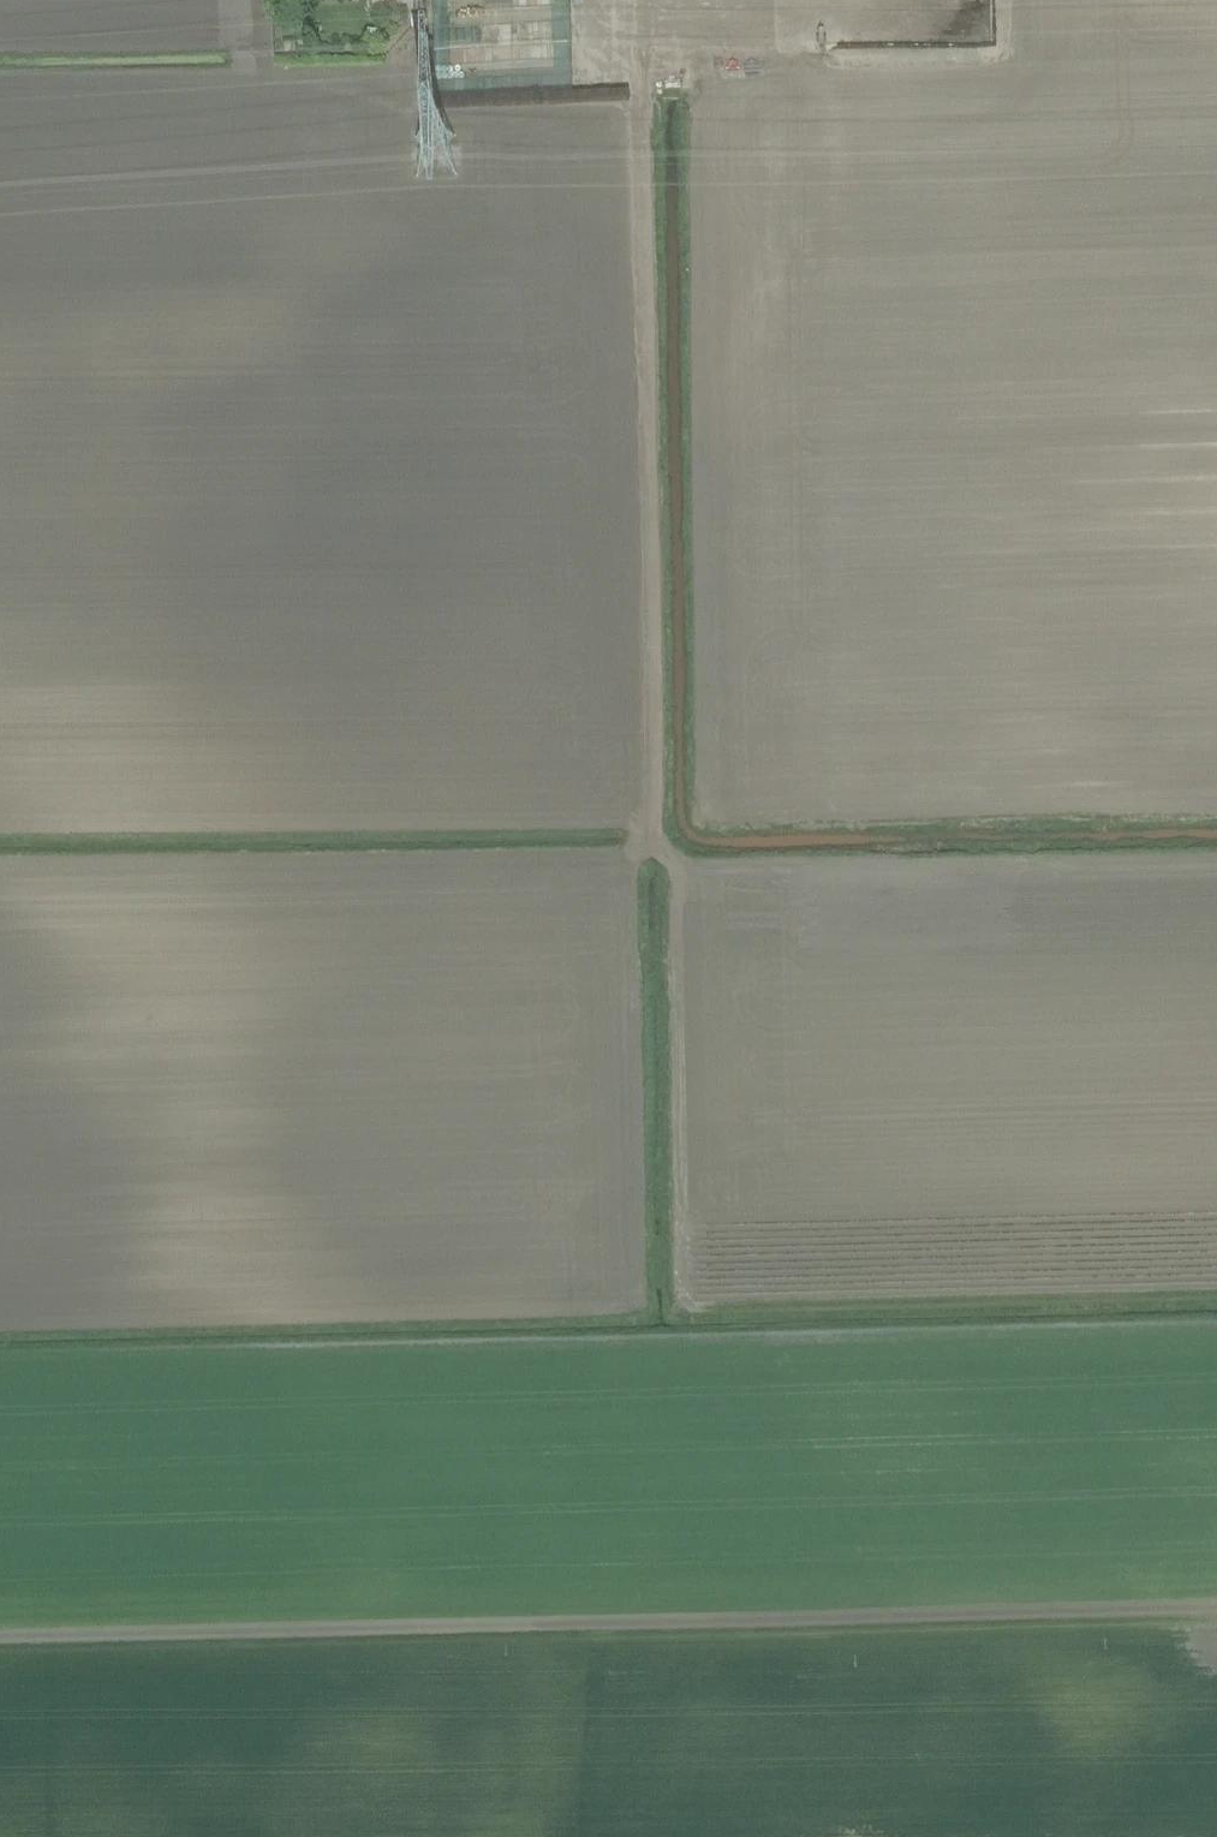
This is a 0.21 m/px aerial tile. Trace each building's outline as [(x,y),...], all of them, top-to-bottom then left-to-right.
[(427,14),(413,15),(414,29),(428,27),(427,14)]
